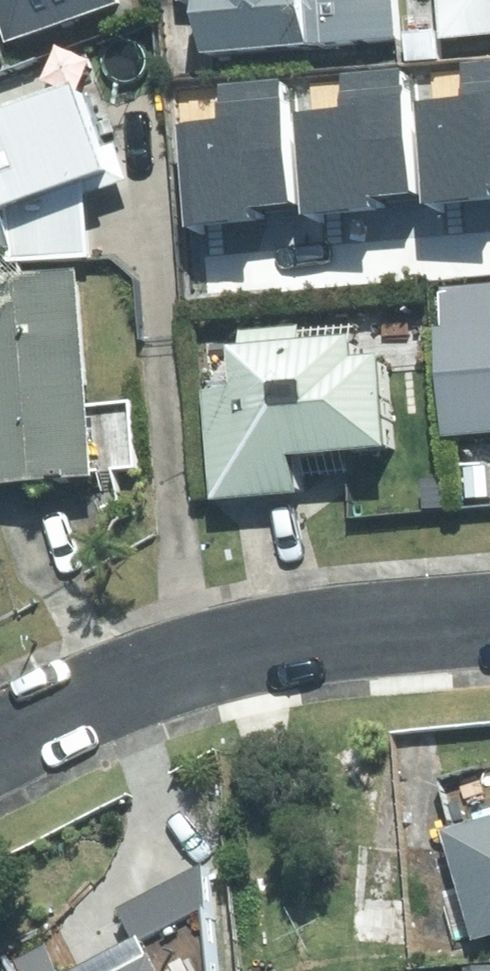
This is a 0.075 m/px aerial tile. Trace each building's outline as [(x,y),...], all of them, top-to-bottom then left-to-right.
[(14,31),(90,3),(88,0),(3,0),(14,31)] [(185,4),(222,5),(221,52),(385,47),(384,66),(407,68),(404,0),(185,0),(185,4)] [(456,48),(489,45),(489,0),(451,0),(456,48)] [(352,81),(355,173),(394,172),(397,267),(489,264),(489,77),(352,81)] [(107,84),(0,124),(0,253),(100,258),(98,185),(135,174),(107,84)] [(0,277),(0,476),(1,493),(113,483),(94,269),(0,277)] [(379,324),(246,325),(245,386),(219,386),(217,500),(311,500),(312,453),(415,454),(416,358),(379,358),(379,324)] [(456,833),(489,949),(489,823),(456,833)] [(333,925),(332,943),(433,949),(440,845),(356,840),(351,926),(333,925)] [(176,951),(142,970),(187,970),(176,951)]
